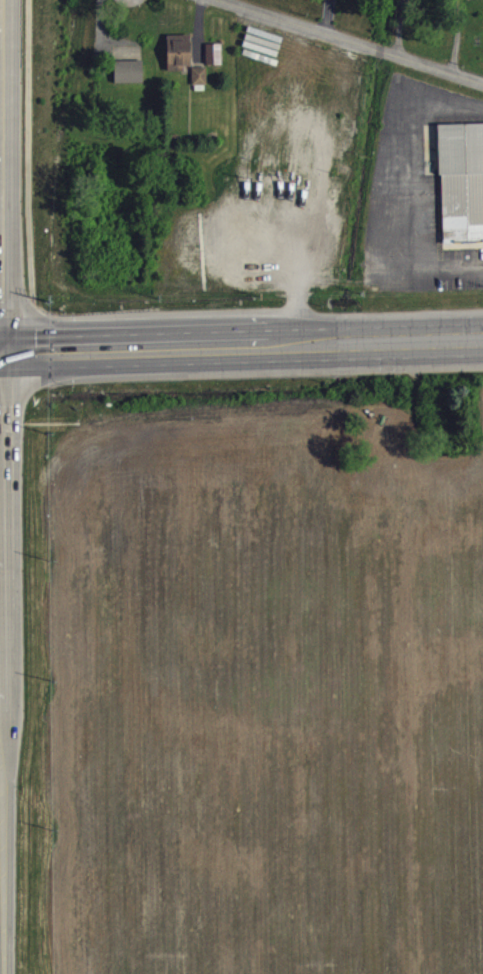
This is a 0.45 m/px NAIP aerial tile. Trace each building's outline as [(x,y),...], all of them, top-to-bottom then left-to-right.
[(192,77),(191,43),(168,44),(169,78),(192,77)] [(208,73),(223,72),(222,52),(207,52),(208,73)] [(115,69),(116,92),(144,91),(144,69),(115,69)] [(208,93),(208,76),(194,75),(193,93),(208,93)] [(436,123),(482,121),(482,241),(442,242),(440,173),(437,173),(436,123)]
